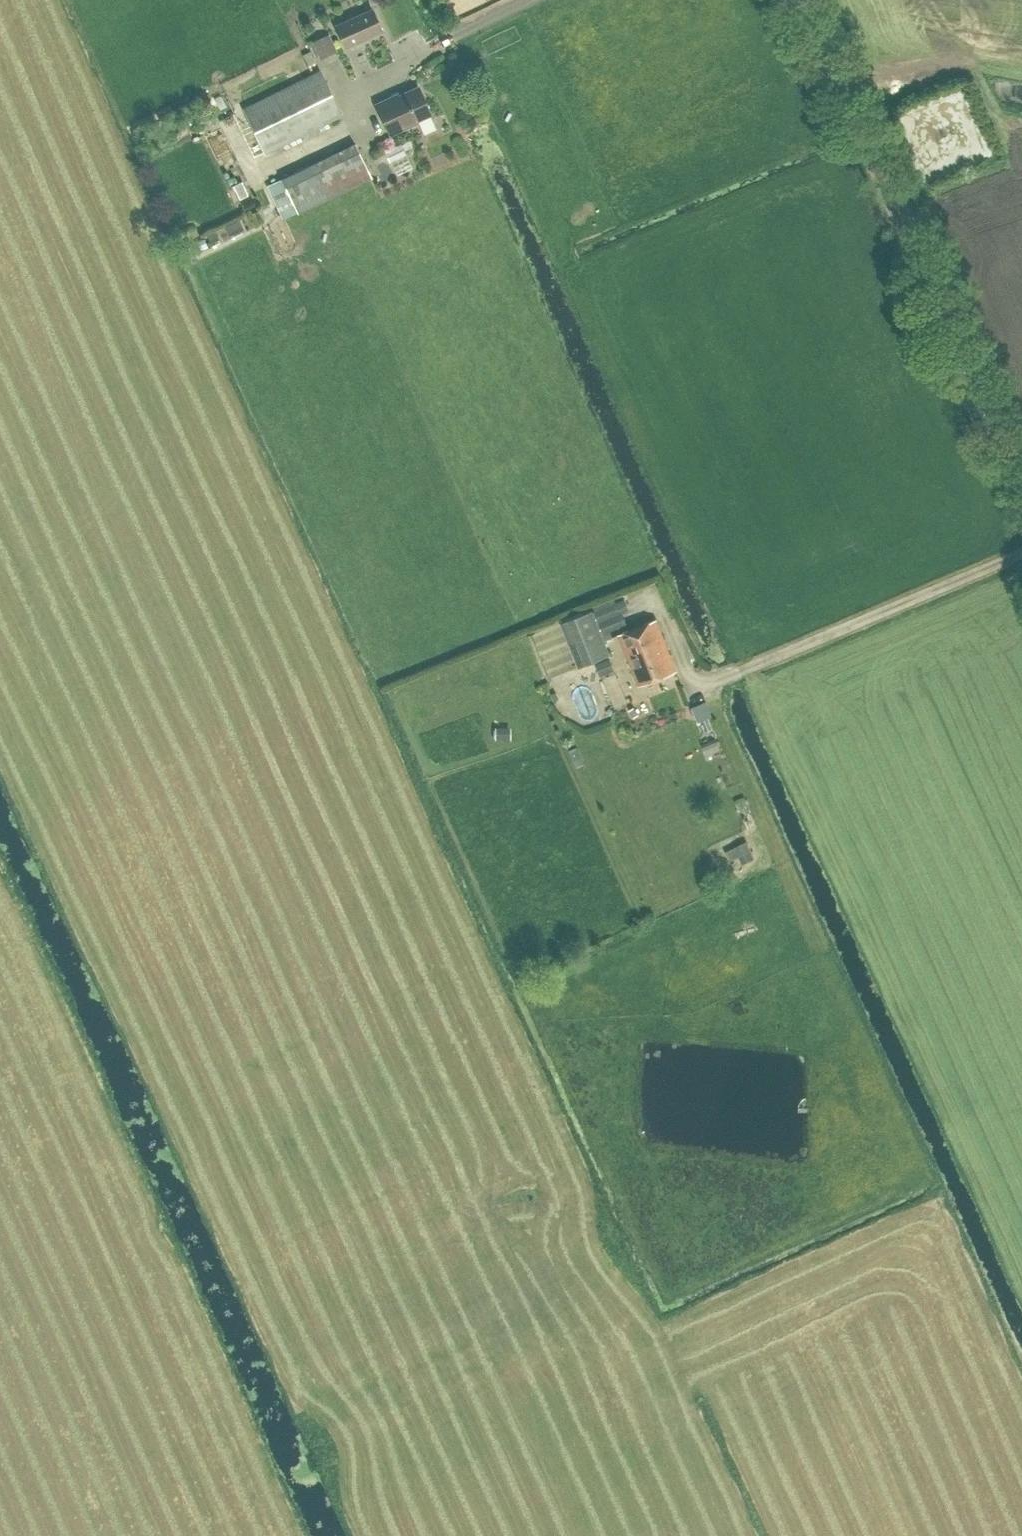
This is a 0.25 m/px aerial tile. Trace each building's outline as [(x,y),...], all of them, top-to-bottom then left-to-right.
[(351,14),(369,4),(366,0),(343,0),(351,14)] [(344,47),(380,31),(370,9),(334,26),(344,47)] [(311,41),(320,59),(337,50),(329,33),(311,41)] [(264,154),(340,116),(318,72),(242,109),(264,154)] [(415,121),(429,114),(418,88),(391,99),(390,97),(375,104),(389,136),(416,123),(415,121)] [(282,219),(370,178),(354,144),(266,185),(282,219)] [(211,159),(221,178),(235,172),(225,153),(211,159)] [(197,227),(199,231),(212,225),(218,239),(248,225),(239,207),(197,227)] [(579,668),(610,656),(593,612),(562,624),(579,668)] [(619,636),(639,686),(677,671),(657,621),(619,636)] [(695,768),(694,754),(681,754),(681,769),(695,768)] [(757,863),(745,839),(721,849),(733,874),(757,863)]
